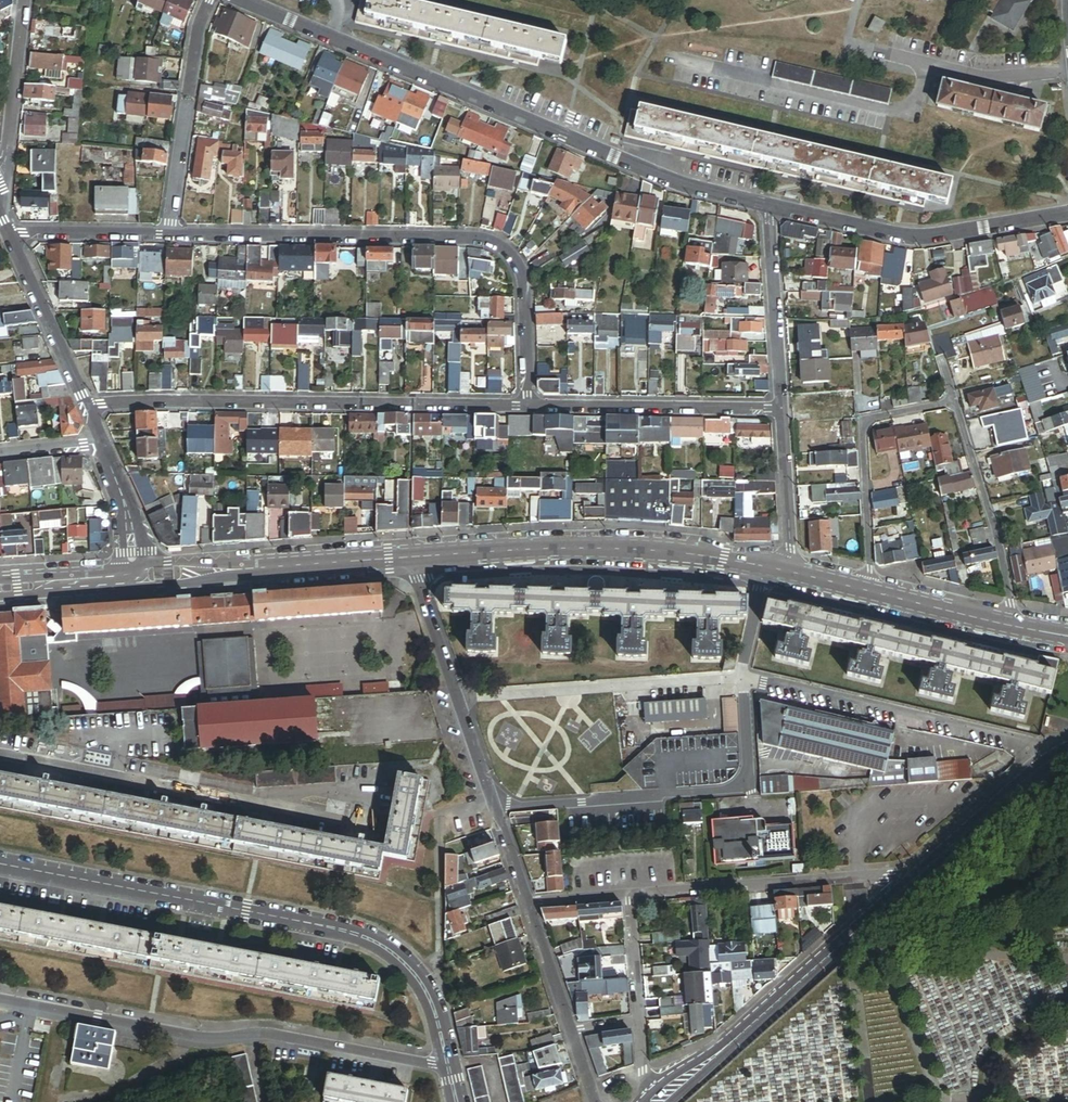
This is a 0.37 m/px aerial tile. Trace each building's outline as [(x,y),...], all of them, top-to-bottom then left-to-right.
[(13,0),(0,0),(0,10),(1,12),(13,6),(13,0)] [(135,4),(134,9),(142,13),(145,7),(147,0),(136,0),(135,4)] [(145,7),(163,14),(169,0),(147,0),(145,7)] [(163,14),(184,23),(193,0),(169,0),(163,14)] [(541,60),(369,20),(373,0),(372,0),(362,0),(356,25),(539,68),(541,60)] [(541,60),(563,65),(568,42),(388,0),(373,0),(369,20),(541,60)] [(1031,2),(1027,0),(985,0),(979,10),(994,18),(991,22),(1012,35),(1031,2)] [(5,29),(4,28),(4,27),(4,25),(4,24),(5,23),(6,22),(7,21),(11,17),(13,6),(1,12),(0,12),(0,31),(5,29)] [(229,42),(239,19),(226,14),(222,24),(221,24),(218,31),(219,31),(217,37),(229,42)] [(251,24),(239,19),(229,42),(241,47),(243,42),(245,42),(248,35),(246,35),(248,31),(251,24)] [(259,28),(251,24),(248,31),(257,35),(259,28)] [(883,30),(873,24),(865,37),(877,40),(883,30)] [(9,29),(0,34),(0,39),(9,35),(9,29)] [(257,35),(248,31),(246,35),(248,35),(245,42),(243,42),(241,47),(247,50),(248,47),(251,48),(257,35)] [(281,65),(289,46),(280,42),(282,38),(272,33),(262,57),(281,65)] [(298,50),(289,46),(281,65),(300,74),(311,49),(300,45),(298,50)] [(111,48),(103,47),(102,56),(110,57),(111,48)] [(147,58),(155,59),(156,51),(147,50),(147,58)] [(87,59),(59,56),(59,57),(31,54),(30,68),(48,70),(60,71),(69,72),(70,64),(86,66),(87,59)] [(335,88),(343,69),(334,65),(336,60),(326,56),(321,66),(319,72),(315,80),(326,84),(335,88)] [(117,82),(136,83),(138,62),(119,60),(117,82)] [(163,61),(151,60),(151,63),(159,64),(159,69),(162,69),(163,61)] [(159,64),(151,63),(138,62),(136,83),(157,85),(159,69),(159,64)] [(889,105),(893,89),(777,62),(773,78),(889,105)] [(345,64),(343,69),(352,72),(354,67),(345,64)] [(352,72),(343,69),(335,88),(354,96),(357,90),(363,76),(364,74),(365,72),(354,67),(352,72)] [(60,71),(48,70),(47,78),(59,80),(60,71)] [(363,76),(357,90),(362,92),(368,78),(363,76)] [(85,81),(70,80),(69,90),(77,91),(83,92),(84,89),(85,81)] [(180,92),(181,83),(166,82),(165,91),(180,92)] [(335,88),(326,84),(323,92),(332,96),(335,88)] [(402,116),(410,97),(401,93),(403,88),(392,84),(385,102),(382,108),(402,116)] [(53,89),(30,86),(29,101),(40,102),(44,102),(48,103),(51,103),(52,96),(53,89)] [(225,93),(220,92),(218,105),(236,110),(243,90),(226,87),(225,93)] [(1045,111),(944,87),(938,110),(1040,134),(1045,111)] [(70,91),(53,89),(52,96),(55,96),(70,97),(70,91)] [(220,92),(202,89),(200,101),(218,105),(220,92)] [(80,119),(83,92),(77,91),(75,108),(66,107),(65,117),(68,118),(80,119)] [(419,101),(410,97),(402,116),(421,124),(431,100),(421,95),(419,101)] [(178,105),(178,97),(165,96),(164,100),(151,99),(149,120),(170,121),(171,104),(178,105)] [(149,120),(151,99),(129,97),(129,100),(129,104),(127,118),(149,120)] [(129,100),(119,99),(118,117),(120,117),(121,103),(129,104),(129,100)] [(385,102),(380,100),(373,117),(397,127),(402,116),(382,108),(385,102)] [(262,111),(265,103),(260,101),(257,109),(262,111)] [(146,131),(149,120),(127,118),(129,104),(121,103),(120,117),(119,128),(146,131)] [(208,104),(200,103),(198,116),(226,123),(228,112),(228,111),(221,109),(220,111),(207,108),(208,104)] [(271,106),(265,103),(262,111),(267,114),(271,106)] [(634,132),(926,202),(948,207),(954,183),(639,108),(638,112),(634,132)] [(924,210),(926,202),(634,132),(638,112),(631,110),(624,138),(924,210)] [(260,116),(246,113),(245,130),(246,120),(268,121),(268,124),(272,124),(272,119),(260,116)] [(320,123),(323,115),(319,113),(315,121),(320,123)] [(329,118),(323,115),(320,123),(326,126),(329,118)] [(479,148),(487,129),(478,125),(480,120),(470,116),(465,127),(463,132),(460,140),(479,148)] [(77,146),(80,119),(68,118),(67,133),(61,132),(61,146),(77,146)] [(46,119),(25,119),(25,137),(46,138),(46,119)] [(300,125),(272,119),(272,124),(273,124),(272,132),(272,138),(299,139),(299,135),(300,125)] [(246,120),(245,130),(258,131),(267,131),(268,124),(268,121),(246,120)] [(312,128),(300,125),(299,135),(302,135),(321,135),(319,129),(318,129),(312,128)] [(496,133),(487,129),(479,148),(499,156),(503,145),(509,133),(498,128),(496,133)] [(392,139),(395,131),(390,129),(387,137),(392,139)] [(219,135),(196,130),(195,137),(217,142),(219,135)] [(258,131),(245,130),(245,139),(257,140),(258,131)] [(258,131),(257,140),(267,141),(267,138),(267,131),(258,131)] [(401,134),(395,131),(392,139),(398,142),(401,134)] [(323,135),(321,135),(302,135),(301,146),(323,146),(323,135)] [(373,155),(373,147),(380,148),(380,143),(354,137),(354,141),(353,165),(380,165),(380,155),(373,155)] [(146,141),(137,140),(136,149),(144,150),(146,141)] [(146,141),(144,150),(170,155),(171,145),(146,141)] [(218,153),(220,143),(199,141),(197,154),(213,156),(218,157),(218,153)] [(353,165),(354,141),(326,141),(326,169),(353,169),(353,165)] [(222,146),(222,143),(220,142),(220,143),(218,153),(223,154),(233,154),(233,147),(234,146),(222,146)] [(407,149),(380,143),(380,148),(380,155),(380,165),(380,166),(384,166),(385,155),(406,156),(407,154),(407,149)] [(512,149),(503,145),(499,156),(497,160),(506,164),(512,149)] [(323,154),(323,146),(301,146),(301,154),(323,154)] [(134,168),(136,152),(83,147),(83,167),(104,168),(126,170),(126,167),(134,168)] [(473,162),(477,154),(471,152),(468,160),(473,162)] [(170,156),(145,153),(144,164),(168,167),(170,156)] [(550,173),(555,175),(569,181),(574,171),(578,173),(582,163),(558,153),(550,173)] [(213,156),(197,154),(194,178),(209,180),(213,156)] [(242,167),(243,155),(233,154),(223,154),(222,165),(229,166),(242,167)] [(435,156),(435,155),(407,154),(407,167),(423,167),(423,180),(434,181),(434,166),(435,156)] [(482,156),(477,154),(473,162),(480,164),(482,156)] [(57,155),(32,155),(32,180),(57,180),(57,155)] [(385,155),(384,166),(396,166),(406,167),(406,156),(385,155)] [(294,156),(272,156),(271,178),(279,178),(279,182),(293,183),(294,156)] [(530,176),(535,165),(524,161),(520,174),(523,175),(530,176)] [(491,167),(465,162),(462,173),(488,178),(491,167)] [(228,178),(244,179),(244,167),(242,167),(229,166),(228,178)] [(407,175),(407,167),(406,167),(396,166),(395,175),(407,175)] [(439,166),(434,166),(434,181),(434,189),(459,190),(459,167),(439,166)] [(135,168),(134,168),(126,167),(126,170),(125,180),(124,185),(133,185),(135,168)] [(126,170),(104,168),(103,179),(125,180),(126,170)] [(491,187),(512,192),(516,174),(510,173),(493,169),(492,176),(494,178),(491,187)] [(555,175),(552,181),(557,182),(568,184),(569,181),(555,175)] [(556,184),(557,183),(537,179),(536,179),(532,180),(531,184),(533,184),(553,189),(554,189),(556,184)] [(618,190),(620,182),(611,180),(609,189),(618,190)] [(522,182),(521,181),(517,193),(530,196),(533,184),(531,184),(522,182)] [(651,199),(653,187),(644,183),(641,198),(636,225),(635,232),(634,241),(645,243),(647,226),(655,227),(659,201),(651,199)] [(533,184),(530,196),(531,196),(547,200),(553,189),(533,184)] [(563,211),(571,218),(572,217),(589,200),(568,187),(556,184),(554,189),(549,198),(564,204),(563,211)] [(95,215),(128,215),(128,189),(95,190),(95,215)] [(139,215),(139,189),(128,189),(128,215),(139,215)] [(260,209),(269,209),(270,191),(260,191),(260,209)] [(616,202),(617,195),(598,191),(594,196),(604,198),(604,200),(616,202)] [(271,194),(270,225),(283,226),(284,194),(271,194)] [(636,225),(641,198),(617,194),(617,195),(616,202),(613,221),(636,225)] [(45,210),(45,195),(23,195),(23,210),(45,210)] [(252,199),(244,199),(243,211),(243,212),(244,212),(251,212),(252,199)] [(599,208),(591,199),(589,200),(572,217),(586,231),(605,213),(599,208)] [(57,217),(57,204),(48,204),(48,217),(57,217)] [(602,205),(599,208),(605,213),(608,210),(602,205)] [(434,227),(443,228),(444,207),(434,207),(434,227)] [(270,225),(270,209),(269,209),(260,209),(259,209),(259,225),(270,225)] [(314,210),(313,226),(324,226),(325,210),(314,210)] [(341,210),(325,210),(324,226),(341,226),(341,210)] [(243,212),(243,211),(232,211),(232,225),(243,225),(243,212)] [(517,214),(510,211),(507,219),(503,231),(510,234),(517,214)] [(244,212),(244,225),(252,225),(252,212),(251,212),(244,212)] [(406,212),(406,227),(415,227),(416,212),(406,212)] [(664,212),(661,232),(688,236),(690,215),(664,212)] [(366,213),(366,227),(377,227),(377,213),(366,213)] [(503,231),(507,219),(499,217),(495,230),(503,232),(503,231)] [(717,220),(717,219),(707,217),(704,238),(715,239),(715,235),(717,220)] [(725,221),(717,220),(715,235),(722,236),(725,221)] [(636,225),(613,221),(612,223),(612,228),(635,232),(636,225)] [(731,223),(725,221),(722,236),(729,238),(731,223)] [(612,223),(592,236),(596,242),(606,235),(610,236),(612,228),(612,223)] [(729,238),(731,238),(736,239),(739,224),(731,223),(729,238)] [(781,229),(782,237),(803,242),(804,238),(818,242),(820,231),(787,223),(781,229)] [(746,225),(739,224),(736,239),(743,240),(746,225)] [(755,227),(746,225),(743,240),(753,242),(755,227)] [(1063,235),(1060,228),(1049,229),(1053,239),(1063,235)] [(661,232),(660,240),(687,243),(688,236),(661,232)] [(842,236),(832,233),(831,243),(830,251),(840,252),(842,236)] [(1039,237),(1041,242),(1048,258),(1049,261),(1059,257),(1048,233),(1039,237)] [(715,235),(715,239),(714,244),(712,256),(728,257),(731,238),(729,238),(722,236),(715,235)] [(1063,236),(1063,235),(1053,239),(1058,251),(1067,247),(1063,236)] [(596,242),(592,236),(584,241),(588,247),(596,242)] [(1026,242),(1024,236),(1016,237),(1018,248),(1027,247),(1026,242)] [(1018,248),(1016,237),(996,240),(998,251),(1004,250),(1018,248)] [(714,244),(689,241),(688,250),(704,252),(707,252),(706,257),(712,257),(712,256),(714,244)] [(539,250),(532,242),(521,253),(522,253),(522,254),(523,255),(524,256),(524,257),(525,258),(526,259),(526,260),(527,261),(527,262),(539,250)] [(831,243),(826,242),(822,242),(819,242),(817,259),(829,259),(830,251),(831,243)] [(991,242),(969,245),(971,258),(986,255),(993,254),(991,242)] [(1048,258),(1041,242),(1038,244),(1044,260),(1048,258)] [(883,269),(884,248),(861,243),(859,263),(861,263),(870,265),(883,269)] [(583,244),(560,260),(566,268),(589,253),(583,244)] [(141,245),(113,245),(112,270),(140,271),(140,251),(141,245)] [(140,251),(140,271),(139,275),(166,276),(167,252),(167,246),(157,245),(157,251),(140,251)] [(238,262),(220,260),(219,266),(218,282),(247,284),(248,268),(249,247),(249,246),(239,246),(238,262)] [(73,248),(48,247),(48,256),(51,256),(51,263),(50,272),(72,273),(73,248)] [(262,247),(249,247),(248,268),(275,271),(280,271),(280,263),(281,264),(281,247),(270,247),(270,263),(262,263),(262,247)] [(316,272),(316,248),(281,247),(281,264),(281,271),(316,272)] [(1005,256),(1029,252),(1027,247),(1018,248),(1004,250),(1005,256)] [(1060,257),(1067,254),(1067,248),(1067,247),(1058,251),(1060,257)] [(111,248),(86,248),(86,259),(110,259),(111,248)] [(331,248),(316,248),(316,272),(316,275),(329,275),(330,265),(338,265),(338,252),(331,252),(331,248)] [(436,249),(415,249),(415,272),(436,272),(436,251),(436,249)] [(686,266),(711,269),(712,268),(713,258),(712,257),(706,257),(704,256),(704,252),(688,250),(686,266)] [(368,264),(368,251),(358,251),(358,269),(368,269),(368,264)] [(369,251),(369,264),(383,264),(387,264),(394,264),(395,251),(393,251),(369,251)] [(436,251),(436,272),(436,278),(445,278),(445,274),(458,274),(458,251),(436,251)] [(840,252),(830,251),(829,259),(829,262),(829,267),(829,270),(855,272),(857,253),(840,252)] [(895,258),(892,257),(889,270),(885,269),(882,281),(902,283),(906,253),(897,251),(895,258)] [(167,252),(166,276),(166,278),(193,279),(194,252),(167,252)] [(481,256),(469,254),(471,273),(490,275),(493,275),(495,264),(491,264),(491,265),(488,264),(488,261),(481,260),(481,256)] [(889,270),(892,257),(885,255),(882,281),(885,269),(889,270)] [(971,258),(967,259),(969,273),(972,295),(978,293),(975,272),(989,270),(986,255),(971,258)] [(537,273),(548,265),(543,257),(532,265),(537,273)] [(720,258),(713,258),(712,268),(719,268),(720,258)] [(73,262),(73,284),(80,284),(81,262),(73,262)] [(817,262),(813,262),(812,280),(827,281),(829,267),(829,262),(817,262)] [(998,264),(1002,275),(1008,273),(1005,262),(998,264)] [(870,265),(861,263),(859,270),(859,272),(867,275),(869,269),(870,265)] [(368,269),(367,275),(381,275),(383,275),(383,268),(383,264),(369,264),(368,264),(368,269)] [(724,285),(748,286),(749,266),(725,265),(724,285)] [(882,281),(883,269),(870,265),(869,269),(872,270),(870,275),(870,278),(882,281)] [(218,282),(219,266),(210,266),(209,281),(218,282)] [(248,268),(247,284),(275,285),(275,279),(275,271),(248,268)] [(1046,272),(1048,278),(1053,288),(1063,284),(1057,268),(1046,272)] [(933,282),(919,285),(923,305),(950,298),(944,272),(931,275),(933,282)] [(1026,287),(1048,278),(1046,272),(1024,281),(1026,287)] [(961,298),(972,295),(969,273),(962,274),(963,278),(967,277),(967,281),(963,281),(953,282),(955,299),(961,298)] [(381,275),(367,275),(367,285),(381,285),(381,275)] [(1053,288),(1048,278),(1026,287),(1034,307),(1040,305),(1053,300),(1057,298),(1053,288)] [(566,285),(565,283),(551,286),(552,290),(552,300),(555,300),(555,290),(559,290),(559,287),(565,288),(566,285)] [(1019,302),(1025,300),(1018,283),(1012,286),(1019,302)] [(73,284),(62,284),(61,304),(90,305),(90,285),(80,284),(73,284)] [(823,294),(826,294),(827,289),(827,285),(789,284),(788,293),(823,294)] [(724,285),(722,285),(722,286),(712,286),(711,288),(728,288),(736,289),(735,299),(742,300),(742,293),(745,293),(745,296),(762,297),(762,287),(748,286),(724,285)] [(711,288),(708,288),(707,298),(715,298),(719,298),(727,299),(728,288),(711,288)] [(727,299),(735,299),(736,289),(728,288),(727,299)] [(218,307),(218,290),(201,289),(200,307),(218,307)] [(555,290),(555,300),(555,301),(567,301),(575,301),(575,291),(559,290),(555,290)] [(595,292),(575,291),(575,301),(578,302),(595,302),(595,292)] [(997,305),(992,291),(960,301),(960,303),(965,318),(991,310),(998,308),(997,305)] [(914,301),(914,293),(903,292),(902,314),(913,312),(913,311),(914,301)] [(823,302),(823,294),(788,293),(788,301),(823,302)] [(852,314),(854,295),(826,294),(823,294),(823,302),(823,312),(828,313),(846,314),(846,318),(846,321),(850,321),(851,314),(852,314)] [(382,298),(367,298),(367,322),(380,322),(381,322),(382,298)] [(715,298),(707,298),(706,306),(715,306),(715,301),(715,298)] [(504,300),(480,299),(480,310),(484,310),(484,321),(503,322),(503,319),(504,300)] [(1000,316),(1020,310),(1016,299),(997,305),(998,308),(1000,316)] [(1043,311),(1056,306),(1053,300),(1040,305),(1043,311)] [(965,318),(960,303),(950,306),(955,321),(965,318)] [(715,306),(706,306),(705,314),(714,314),(715,306)] [(749,309),(749,315),(765,316),(765,307),(749,307),(749,309)] [(998,308),(991,310),(995,320),(1001,318),(1000,316),(998,308)] [(37,325),(30,309),(3,312),(5,328),(37,325)] [(1003,326),(1006,333),(1025,327),(1020,310),(1000,316),(1001,318),(1003,326)] [(160,311),(147,311),(147,319),(160,319),(160,311)] [(108,335),(108,322),(105,322),(105,314),(84,314),(83,335),(108,335)] [(577,315),(569,315),(569,324),(577,324),(577,315)] [(619,339),(620,315),(607,315),(607,319),(600,318),(599,338),(609,339),(619,339)] [(537,317),(536,317),(537,328),(564,327),(563,316),(542,316),(537,317)] [(704,318),(677,317),(677,324),(677,326),(681,326),(702,326),(704,326),(704,318)] [(884,318),(878,320),(876,320),(877,324),(877,330),(885,329),(884,318)] [(741,320),(741,319),(733,319),(733,325),(733,333),(704,333),(704,342),(712,342),(728,343),(742,343),(742,335),(740,335),(740,325),(741,320)] [(218,320),(191,320),(190,344),(190,361),(190,377),(202,377),(202,360),(200,360),(200,339),(215,339),(215,328),(218,328),(218,320)] [(133,322),(113,321),(112,336),(109,335),(109,342),(109,360),(119,360),(120,345),(133,345),(133,322)] [(299,321),(272,321),(272,334),(272,345),(272,349),(285,349),(299,349),(299,337),(299,321)] [(326,321),(299,321),(299,337),(326,338),(326,321)] [(354,332),(354,323),(328,322),(327,334),(333,334),(332,348),(351,348),(351,334),(354,334),(354,332)] [(380,322),(367,322),(354,322),(354,323),(354,332),(362,333),(379,333),(380,322)] [(627,322),(624,322),(623,344),(646,345),(646,340),(627,339),(627,322)] [(646,340),(646,322),(627,322),(627,339),(646,340)] [(839,322),(830,322),(830,330),(851,331),(850,327),(850,322),(846,322),(839,322)] [(408,323),(381,323),(380,353),(384,353),(393,353),(394,342),(408,342),(408,334),(408,323)] [(424,323),(408,323),(408,334),(412,334),(435,334),(435,323),(424,323)] [(489,334),(490,325),(490,323),(463,323),(463,324),(462,334),(486,334),(489,334)] [(672,333),(672,324),(651,323),(651,333),(664,333),(672,333)] [(155,330),(155,325),(138,324),(138,343),(138,354),(158,355),(158,343),(162,344),(163,330),(155,330)] [(462,334),(463,324),(437,324),(437,333),(455,333),(454,346),(462,346),(462,334)] [(577,324),(569,324),(568,336),(592,336),(592,324),(577,324)] [(877,330),(877,324),(850,327),(851,331),(852,349),(878,346),(878,344),(877,330)] [(516,325),(512,325),(503,325),(490,325),(489,334),(489,346),(489,349),(506,349),(506,347),(516,347),(516,325)] [(762,335),(763,325),(740,325),(740,335),(742,335),(762,335)] [(681,326),(677,326),(676,353),(695,353),(695,338),(680,338),(681,326)] [(702,326),(681,326),(680,338),(695,338),(701,338),(702,326)] [(1000,339),(1007,337),(1006,333),(1003,326),(981,333),(985,343),(1000,339)] [(802,363),(828,362),(827,351),(820,351),(819,327),(800,328),(802,363)] [(905,341),(904,327),(885,329),(877,330),(878,344),(905,341)] [(927,333),(925,327),(905,329),(906,341),(905,341),(905,346),(924,345),(931,344),(927,333)] [(1045,334),(1052,359),(1059,357),(1056,348),(1055,344),(1063,341),(1067,339),(1067,327),(1045,334)] [(245,333),(245,332),(218,332),(218,339),(218,345),(225,345),(225,355),(245,355),(245,345),(244,345),(244,333),(245,333)] [(362,359),(362,333),(354,332),(354,334),(353,359),(362,359)] [(272,345),(272,334),(245,333),(244,333),(244,345),(245,345),(272,345)] [(664,333),(651,333),(650,347),(664,348),(664,333)] [(954,348),(958,363),(971,359),(973,366),(989,361),(990,365),(1006,360),(1000,339),(985,343),(981,333),(952,342),(954,348)] [(435,346),(435,334),(412,334),(412,346),(435,346)] [(462,334),(462,346),(486,346),(486,334),(462,334)] [(949,334),(933,339),(937,353),(944,351),(954,348),(952,342),(949,334)] [(38,338),(23,340),(24,351),(39,349),(38,338)] [(176,341),(164,340),(164,351),(166,351),(175,351),(175,344),(176,344),(176,341)] [(81,342),(69,342),(75,353),(81,353),(81,342)] [(92,353),(92,342),(81,342),(81,353),(92,353)] [(109,360),(109,342),(92,342),(92,353),(92,379),(99,393),(108,393),(109,360)] [(712,342),(704,342),(704,354),(712,355),(712,354),(712,342)] [(728,343),(712,342),(712,354),(716,354),(723,354),(727,355),(728,343)] [(748,355),(748,343),(742,343),(728,343),(727,355),(748,355)] [(190,361),(190,344),(176,344),(175,344),(175,351),(166,351),(166,360),(190,361)] [(450,394),(462,394),(462,379),(462,346),(454,346),(450,345),(450,394)] [(769,367),(768,357),(750,357),(750,367),(760,367),(769,367)] [(975,369),(990,365),(989,361),(973,366),(975,369)] [(66,387),(54,362),(12,367),(13,376),(14,380),(23,379),(38,377),(40,390),(42,389),(66,387)] [(829,384),(828,362),(802,363),(803,386),(829,384)] [(380,365),(380,387),(389,387),(389,373),(395,373),(395,365),(392,365),(383,365),(380,365)] [(550,365),(538,365),(538,382),(550,382),(550,377),(550,365)] [(733,366),(727,366),(727,378),(736,378),(736,370),(733,370),(733,366)] [(760,375),(760,367),(750,367),(736,366),(736,370),(736,378),(760,379),(760,375)] [(13,376),(12,367),(2,368),(3,374),(10,373),(10,376),(13,376)] [(311,393),(311,368),(300,367),(299,393),(311,393)] [(760,375),(769,376),(769,367),(760,367),(760,375)] [(135,392),(133,373),(122,374),(124,393),(135,392)] [(151,375),(150,392),(162,392),(163,376),(151,375)] [(353,375),(353,389),(361,390),(362,375),(353,375)] [(0,377),(0,396),(13,395),(12,384),(8,384),(7,379),(4,380),(4,376),(0,377)] [(172,376),(163,376),(162,392),(172,392),(172,376)] [(563,379),(568,380),(568,377),(550,377),(550,382),(561,382),(561,385),(563,385),(563,379)] [(586,377),(585,397),(593,397),(594,377),(586,377)] [(236,378),(235,393),(244,393),(244,378),(236,378)] [(489,378),(489,396),(503,396),(503,378),(501,378),(489,378)] [(26,403),(23,379),(14,380),(16,404),(26,403)] [(262,379),(262,394),(271,394),(272,379),(262,379)] [(288,379),(272,379),(271,394),(288,394),(288,379)] [(462,394),(462,396),(471,396),(471,379),(462,379),(462,394)] [(605,381),(596,381),(595,397),(605,398),(605,381)] [(544,397),(560,397),(561,385),(561,382),(550,382),(538,382),(539,390),(544,397)] [(659,383),(650,383),(650,396),(659,397),(659,383)] [(1020,384),(1014,386),(1017,395),(1019,394),(1023,393),(1020,384)] [(71,398),(66,387),(42,389),(43,397),(44,401),(45,401),(58,400),(71,398)] [(909,405),(919,403),(920,387),(907,388),(909,405)] [(993,392),(968,397),(971,410),(980,408),(981,414),(998,410),(993,392)] [(892,408),(908,405),(907,395),(890,398),(892,408)] [(817,405),(817,396),(805,397),(805,399),(802,400),(803,410),(818,409),(817,405)] [(831,396),(817,396),(817,405),(826,404),(831,404),(831,400),(831,396)] [(74,406),(71,398),(58,400),(58,407),(61,407),(68,406),(74,406)] [(58,407),(58,400),(45,401),(46,409),(58,407)] [(32,402),(26,403),(16,404),(19,426),(19,429),(40,427),(37,402),(32,402)] [(1044,424),(1038,405),(1029,408),(1035,427),(1042,425),(1044,424)] [(69,411),(68,406),(61,407),(62,417),(69,417),(68,411),(69,411)] [(84,426),(76,410),(74,410),(72,410),(69,411),(68,411),(69,417),(62,417),(61,417),(63,438),(78,436),(84,426)] [(158,431),(158,414),(137,415),(138,432),(158,431)] [(239,415),(219,414),(219,421),(219,425),(230,425),(239,425),(239,415)] [(249,432),(249,415),(241,415),(241,425),(241,432),(249,432)] [(411,439),(411,417),(379,417),(379,424),(379,434),(378,444),(385,444),(385,428),(397,428),(396,439),(411,439)] [(431,417),(414,417),(414,425),(431,426),(431,425),(431,417)] [(475,431),(476,418),(443,417),(443,425),(443,435),(476,436),(476,431),(475,431)] [(1060,419),(1063,430),(1067,428),(1067,417),(1060,419)] [(476,418),(476,431),(485,431),(485,433),(496,433),(496,431),(496,418),(476,418)] [(534,418),(509,418),(509,429),(509,437),(534,438),(534,418)] [(547,418),(534,418),(534,438),(546,438),(547,432),(547,419),(547,418)] [(547,419),(547,432),(574,432),(574,420),(547,419)] [(607,419),(574,419),(574,420),(574,432),(574,446),(606,446),(607,419)] [(640,420),(607,419),(606,446),(639,447),(639,443),(640,420)] [(1063,430),(1060,419),(1044,424),(1042,425),(1046,435),(1063,430)] [(672,420),(640,420),(639,443),(672,444),(672,439),(672,420)] [(704,421),(672,420),(672,439),(681,439),(704,440),(704,421)] [(216,429),(216,456),(234,457),(235,443),(230,443),(230,425),(219,425),(219,421),(216,421),(216,429)] [(853,422),(845,423),(843,423),(843,428),(844,439),(854,438),(853,422)] [(716,436),(716,424),(707,423),(707,435),(716,436)] [(368,424),(350,424),(350,434),(368,434),(368,424)] [(379,424),(368,424),(368,434),(379,434),(379,424)] [(724,425),(724,424),(716,424),(716,436),(724,436),(724,425)] [(431,426),(414,425),(413,437),(443,437),(443,435),(443,425),(437,425),(431,425),(431,426)] [(732,436),(732,426),(724,425),(724,436),(732,436)] [(1046,435),(1042,425),(1035,427),(1038,438),(1046,435)] [(19,429),(19,426),(8,427),(10,440),(20,439),(19,432),(19,429)] [(930,441),(927,427),(905,430),(904,429),(895,430),(899,449),(899,452),(900,454),(932,448),(930,441)] [(216,429),(188,428),(187,457),(216,458),(216,456),(216,429)] [(509,437),(509,429),(499,428),(499,431),(498,441),(509,441),(509,437)] [(747,428),(737,428),(737,436),(737,440),(751,440),(758,440),(772,441),(770,429),(761,428),(747,428)] [(895,430),(894,428),(873,433),(878,454),(899,449),(895,430)] [(158,431),(138,432),(138,433),(138,442),(159,441),(158,431)] [(485,431),(476,431),(476,436),(476,441),(496,441),(496,433),(485,433),(485,431)] [(249,433),(248,465),(271,465),(271,455),(281,455),(281,432),(271,432),(271,433),(249,433)] [(314,432),(281,432),(281,455),(281,457),(313,458),(314,454),(314,432)] [(336,433),(314,432),(314,454),(336,454),(336,433)] [(847,452),(856,451),(855,444),(854,438),(844,439),(840,439),(841,445),(830,446),(830,453),(839,452),(847,452)] [(946,438),(930,441),(932,448),(936,468),(952,465),(951,463),(946,438)] [(681,439),(672,439),(672,444),(672,448),(681,448),(681,439)] [(159,449),(159,441),(138,442),(139,460),(159,459),(159,449)] [(860,469),(859,451),(856,451),(847,452),(848,465),(849,469),(860,469)] [(848,465),(847,452),(839,452),(839,454),(817,455),(816,454),(810,454),(811,468),(848,465)] [(991,459),(993,466),(996,480),(997,480),(1010,477),(1029,474),(1025,453),(991,459)] [(1046,461),(1049,471),(1059,468),(1067,467),(1067,457),(1046,461)] [(62,486),(62,460),(56,461),(54,462),(56,488),(62,487),(62,486)] [(82,460),(62,460),(62,486),(82,487),(82,460)] [(939,479),(962,475),(959,461),(951,463),(952,465),(936,468),(939,479)] [(30,490),(56,488),(54,462),(28,464),(30,486),(30,490)] [(639,463),(606,462),(606,471),(606,482),(606,501),(605,508),(605,520),(605,521),(638,521),(639,482),(639,463)] [(28,464),(0,466),(0,485),(5,485),(6,488),(7,488),(30,486),(28,464)] [(1059,468),(1061,480),(1067,478),(1067,467),(1059,468)] [(600,471),(573,470),(573,476),(573,481),(600,482),(600,471)] [(695,481),(695,472),(674,473),(674,481),(695,481)] [(776,484),(776,473),(758,472),(758,484),(759,484),(776,484)] [(974,488),(971,473),(938,480),(942,496),(974,488)] [(142,475),(143,475),(130,474),(150,517),(166,510),(175,506),(172,498),(160,504),(147,476),(142,475)] [(214,476),(191,476),(191,484),(214,485),(214,476)] [(836,485),(848,484),(848,476),(836,477),(836,485)] [(291,478),(269,477),(269,487),(291,488),(291,478)] [(313,486),(313,478),(305,478),(305,486),(313,486)] [(355,479),(346,479),(346,488),(345,502),(363,503),(374,503),(375,491),(355,491),(355,479)] [(378,480),(355,479),(355,491),(375,491),(374,503),(363,503),(363,513),(377,514),(377,507),(378,490),(378,480)] [(423,479),(413,479),(413,506),(417,506),(423,506),(423,479)] [(387,480),(378,480),(378,490),(382,491),(382,486),(387,486),(387,483),(387,480)] [(475,480),(475,490),(478,490),(486,490),(486,486),(495,486),(495,480),(489,480),(475,480)] [(508,480),(499,480),(499,490),(508,491),(508,480)] [(540,481),(521,480),(521,481),(521,492),(541,492),(542,481),(540,481)] [(521,492),(521,481),(509,481),(509,492),(521,492)] [(567,481),(542,481),(541,492),(565,493),(567,493),(567,481)] [(573,486),(573,481),(567,481),(567,493),(565,493),(565,502),(557,502),(555,503),(555,509),(554,523),(562,523),(572,523),(573,495),(573,486)] [(1053,484),(1053,485),(1056,494),(1057,497),(1067,494),(1067,481),(1053,484)] [(671,521),(671,482),(639,482),(638,521),(671,521)] [(410,532),(411,483),(410,483),(387,483),(387,486),(387,493),(398,493),(398,503),(398,516),(395,516),(395,509),(377,507),(377,514),(377,535),(410,532)] [(702,483),(694,483),(694,495),(694,499),(702,500),(702,499),(702,483)] [(758,484),(736,483),(736,490),(736,495),(745,495),(760,495),(759,484),(758,484)] [(862,497),(861,483),(848,484),(836,485),(812,487),(813,504),(844,502),(844,498),(861,497),(862,497)] [(214,485),(191,484),(190,496),(214,497),(214,485)] [(776,484),(759,484),(760,495),(760,497),(777,497),(776,484)] [(603,486),(576,486),(576,495),(603,495),(603,486)] [(910,502),(907,486),(896,488),(900,505),(910,502)] [(291,510),(291,488),(269,487),(268,510),(291,510)] [(345,502),(346,488),(327,487),(326,510),(345,510),(345,502)] [(896,488),(872,493),(873,499),(875,510),(900,505),(896,488)] [(736,495),(736,490),(707,489),(707,499),(736,500),(736,495)] [(507,510),(508,491),(499,490),(495,490),(486,490),(478,490),(477,509),(507,510)] [(453,493),(442,492),(442,505),(453,505),(453,493)] [(398,493),(387,493),(387,503),(398,503),(398,493)] [(185,502),(185,494),(176,498),(178,504),(185,502)] [(247,544),(266,543),(266,518),(259,517),(259,510),(261,510),(262,495),(249,494),(248,519),(247,519),(247,528),(247,544)] [(1057,497),(1056,494),(1046,498),(1048,505),(1059,503),(1059,502),(1057,497)] [(674,495),(673,506),(685,507),(694,507),(694,499),(694,495),(678,495),(674,495)] [(745,495),(736,495),(736,500),(736,520),(736,531),(744,531),(744,519),(745,510),(745,500),(745,495)] [(531,518),(540,518),(541,502),(541,497),(532,497),(531,518)] [(184,517),(183,537),(182,548),(192,548),(192,546),(197,546),(199,499),(186,498),(185,517),(184,517)] [(1059,502),(1059,503),(1062,513),(1067,511),(1067,500),(1059,502)] [(539,524),(546,523),(546,509),(555,509),(555,503),(557,502),(541,502),(540,518),(539,524)] [(1028,523),(1048,519),(1046,507),(1056,505),(1061,532),(1051,534),(1052,537),(1067,534),(1067,533),(1067,528),(1062,513),(1059,503),(1048,505),(1026,510),(1028,523)] [(945,513),(952,511),(950,504),(944,505),(945,513)] [(442,516),(442,506),(431,505),(430,511),(422,511),(421,512),(421,513),(421,514),(422,514),(416,514),(416,518),(442,516)] [(453,505),(442,505),(442,506),(442,516),(442,527),(469,526),(470,505),(453,505)] [(1061,532),(1056,505),(1046,507),(1051,534),(1061,532)] [(180,522),(175,506),(166,510),(176,533),(181,531),(180,522)] [(673,506),(672,527),(684,528),(684,521),(685,507),(673,506)] [(685,507),(684,521),(694,521),(694,507),(685,507)] [(605,520),(605,508),(599,508),(591,508),(585,508),(585,520),(605,520)] [(546,523),(554,523),(555,509),(546,509),(546,523)] [(79,528),(78,510),(68,511),(68,530),(68,540),(75,540),(75,543),(88,543),(87,528),(79,528)] [(166,510),(150,517),(162,545),(169,549),(182,548),(183,537),(179,537),(176,533),(166,510)] [(68,530),(68,511),(33,514),(34,532),(68,530)] [(98,511),(87,512),(88,522),(99,521),(98,511)] [(216,518),(214,518),(214,531),(214,545),(214,546),(240,544),(241,528),(241,511),(229,511),(229,515),(226,515),(226,519),(221,518),(216,518)] [(954,552),(960,550),(952,511),(945,513),(954,552)] [(3,559),(18,559),(17,546),(28,545),(28,534),(20,534),(20,531),(10,531),(9,527),(13,527),(12,515),(0,516),(2,536),(3,559)] [(291,515),(291,520),(290,541),(312,540),(312,533),(313,516),(291,515)] [(321,516),(313,516),(312,533),(321,533),(321,516)] [(413,529),(442,528),(442,527),(442,516),(416,518),(413,518),(413,529)] [(744,519),(744,531),(771,531),(771,521),(771,519),(754,519),(752,519),(744,519)] [(282,520),(282,542),(290,541),(291,520),(282,520)] [(721,532),(736,534),(736,531),(736,520),(722,520),(721,532)] [(780,536),(779,521),(771,521),(771,531),(771,536),(780,536)] [(832,553),(832,551),(831,540),(830,523),(810,524),(812,554),(832,553)] [(973,539),(974,538),(986,536),(984,528),(971,531),(973,539)] [(204,546),(214,545),(214,531),(204,531),(204,546)] [(736,534),(736,543),(771,543),(771,536),(771,531),(744,531),(736,531),(736,534)] [(920,558),(922,558),(917,534),(902,537),(903,540),(905,548),(907,560),(920,558)] [(1052,537),(1051,538),(1053,546),(1058,570),(1059,576),(1061,588),(1063,593),(1067,592),(1067,534),(1052,537)] [(109,545),(109,535),(98,535),(98,536),(99,554),(109,545)] [(98,554),(99,554),(98,536),(93,536),(91,536),(91,555),(98,554)] [(986,536),(974,538),(975,546),(987,544),(986,536)] [(1022,544),(1023,543),(1022,537),(1009,540),(1010,546),(1022,544)] [(905,548),(903,540),(882,544),(884,553),(905,548)] [(37,558),(45,557),(44,542),(35,542),(37,558)] [(1023,552),(1022,544),(1010,546),(1008,546),(1010,555),(1011,555),(1012,559),(1022,557),(1024,557),(1023,552)] [(1058,570),(1053,546),(1023,552),(1024,557),(1028,576),(1058,570)] [(882,566),(907,561),(907,560),(905,548),(884,553),(876,554),(877,563),(882,566)] [(973,565),(997,560),(995,549),(970,554),(973,565)] [(954,557),(957,568),(957,571),(966,569),(966,566),(973,565),(970,554),(954,557)] [(956,568),(957,568),(954,557),(922,564),(925,575),(949,570),(956,568)] [(1022,557),(1012,559),(1017,584),(1027,582),(1022,557)] [(959,585),(956,568),(949,570),(951,583),(959,585)] [(1061,588),(1059,576),(1052,577),(1055,590),(1061,588)] [(747,618),(748,601),(741,601),(740,599),(717,598),(713,598),(713,594),(705,594),(705,598),(700,598),(678,597),(678,599),(664,599),(664,597),(641,596),(637,596),(637,592),(630,591),(630,596),(624,595),(605,595),(605,586),(600,579),(593,579),(588,582),(587,594),(566,594),(562,594),(562,589),(555,589),(555,593),(549,593),(528,593),(528,595),(514,595),(514,592),(490,592),(486,592),(486,587),(478,588),(478,591),(473,591),(450,591),(450,594),(445,593),(444,610),(453,610),(453,615),(469,615),(472,619),(472,637),(467,637),(467,654),(475,654),(475,655),(486,656),(486,654),(494,654),(495,640),(491,640),(491,619),(494,616),(510,616),(511,612),(529,612),(529,617),(545,617),(548,620),(548,639),(543,639),(543,656),(550,656),(550,658),(562,658),(562,657),(570,657),(570,642),(566,643),(567,622),(570,618),(586,619),(587,614),(604,615),(604,619),(620,619),(624,622),(623,641),(619,641),(618,658),(625,658),(625,660),(638,660),(638,659),(646,659),(646,645),(642,645),(642,624),(646,620),(662,620),(662,617),(680,617),(680,621),(696,621),(699,625),(698,646),(694,646),(693,660),(701,661),(701,662),(714,662),(714,661),(721,661),(721,647),(717,647),(718,626),(721,622),(738,622),(738,619),(747,618)] [(473,582),(473,591),(478,591),(478,588),(486,587),(486,592),(490,592),(490,582),(473,582)] [(562,594),(566,594),(566,584),(550,583),(549,593),(555,593),(555,589),(562,589),(562,594)] [(637,596),(641,596),(642,586),(625,585),(624,595),(630,596),(630,591),(637,592),(637,596)] [(713,598),(717,598),(718,588),(701,587),(700,598),(705,598),(705,594),(713,594),(713,598)] [(1058,603),(1064,601),(1063,593),(1061,588),(1055,590),(1058,603)] [(381,589),(347,592),(349,617),(383,614),(381,589)] [(255,598),(223,600),(224,625),(256,623),(256,625),(268,624),(268,622),(349,617),(347,592),(266,597),(266,596),(255,597),(255,598)] [(791,600),(771,595),(763,625),(797,634),(796,638),(792,637),(791,639),(787,637),(785,648),(779,647),(776,659),(809,667),(812,655),(806,653),(809,643),(806,642),(806,640),(802,639),(803,635),(868,651),(867,655),(863,654),(862,656),(859,655),(856,666),(851,664),(848,676),(880,684),(883,672),(878,671),(880,661),(877,660),(878,658),(874,657),(875,653),(940,669),(939,673),(934,672),(934,674),(930,673),(928,683),(922,682),(919,694),(953,702),(956,690),(950,689),(952,678),(949,678),(950,676),(946,675),(947,671),(1011,687),(1010,690),(1006,689),(1005,691),(1003,691),(1001,702),(994,700),(992,712),(1025,720),(1028,708),(1022,707),(1024,696),(1022,695),(1022,693),(1018,693),(1019,688),(1047,695),(1052,696),(1060,662),(1039,657),(1036,667),(1025,665),(1025,662),(1017,660),(1016,662),(1002,659),(1001,661),(965,652),(966,650),(952,647),(953,644),(946,643),(945,645),(931,642),(931,644),(894,635),(894,632),(882,629),(882,627),(874,625),(873,628),(860,625),(860,627),(822,617),(822,615),(808,612),(809,609),(802,608),(801,610),(789,607),(791,600)] [(179,603),(98,609),(100,633),(180,628),(181,629),(192,629),(192,627),(224,625),(223,600),(190,603),(190,601),(179,602),(179,603)] [(77,635),(100,633),(98,609),(64,611),(66,634),(66,636),(77,635)] [(26,719),(24,690),(52,688),(50,661),(22,663),(20,637),(48,635),(46,612),(46,611),(16,613),(16,614),(0,615),(0,721),(26,719)] [(66,634),(48,635),(49,650),(78,648),(77,635),(66,636),(66,634)] [(48,635),(20,637),(22,663),(50,661),(49,650),(48,635)] [(247,639),(225,641),(229,690),(250,689),(247,639)] [(254,639),(247,639),(250,689),(252,706),(258,705),(254,639)] [(229,690),(225,641),(205,642),(209,692),(229,690)] [(209,692),(205,642),(198,643),(200,677),(201,685),(202,709),(230,707),(229,690),(209,692)] [(727,657),(723,672),(735,671),(738,659),(727,657)] [(201,685),(200,677),(191,679),(186,682),(181,685),(178,688),(176,691),(174,694),(186,693),(190,690),(194,687),(198,685),(201,685)] [(98,717),(97,702),(96,702),(94,698),(89,693),(84,689),(78,686),(71,683),(62,681),(62,688),(63,688),(71,691),(76,694),(80,698),(83,703),(86,711),(87,714),(87,716),(87,718),(98,717)] [(343,683),(263,689),(264,705),(316,701),(344,699),(343,683)] [(400,684),(388,685),(388,686),(389,696),(401,695),(400,684)] [(363,688),(364,698),(389,696),(388,686),(363,688)] [(52,688),(24,690),(26,719),(26,722),(54,720),(53,708),(52,688)] [(229,690),(230,707),(252,706),(250,689),(229,690)] [(174,694),(144,696),(145,699),(97,702),(98,717),(137,714),(182,711),(187,710),(186,693),(174,694)] [(202,709),(200,710),(202,739),(203,751),(319,743),(316,701),(264,705),(258,705),(252,706),(230,707),(202,709)] [(704,701),(641,705),(642,723),(705,719),(704,701)] [(765,705),(754,703),(757,743),(763,744),(768,746),(765,705)] [(765,705),(768,746),(870,772),(884,776),(887,763),(893,734),(867,728),(815,716),(765,705)] [(80,706),(63,707),(64,716),(81,715),(80,706)] [(182,711),(185,752),(195,752),(194,740),(202,739),(200,710),(187,710),(182,711)] [(816,714),(815,716),(867,728),(867,726),(816,714)] [(195,752),(203,751),(202,739),(194,740),(195,752)] [(1000,752),(970,767),(975,778),(1005,763),(1000,752)] [(906,785),(936,783),(935,773),(934,764),(933,760),(904,762),(906,785)] [(936,783),(970,780),(969,760),(934,764),(935,773),(936,783)] [(870,772),(868,782),(867,788),(906,785),(904,762),(887,763),(884,776),(870,772)] [(337,783),(336,767),(256,774),(258,790),(337,783)] [(379,878),(383,855),(415,861),(430,779),(399,773),(385,846),(208,814),(201,812),(168,806),(162,805),(50,785),(44,783),(0,775),(0,807),(379,878)] [(788,777),(759,778),(760,796),(777,795),(790,794),(788,777)] [(845,782),(788,777),(790,794),(802,793),(807,792),(819,791),(831,791),(858,788),(867,788),(868,782),(845,782)] [(703,812),(702,805),(686,806),(686,813),(703,812)] [(704,823),(703,812),(686,813),(683,813),(684,825),(704,823)] [(753,819),(713,822),(717,866),(760,864),(760,862),(795,859),(793,825),(766,827),(766,825),(765,823),(763,821),(760,821),(753,822),(753,819)] [(560,843),(559,824),(538,826),(540,853),(553,852),(553,843),(560,843)] [(498,858),(494,846),(465,855),(468,866),(498,858)] [(563,878),(561,854),(547,855),(549,879),(563,878)] [(458,857),(445,857),(445,888),(456,884),(458,857)] [(694,859),(684,860),(685,875),(695,874),(694,859)] [(804,866),(793,867),(794,875),(805,874),(804,866)] [(509,868),(503,870),(506,878),(511,876),(509,868)] [(506,878),(503,870),(489,874),(492,882),(506,878)] [(471,880),(464,882),(466,897),(475,894),(474,889),(478,888),(475,879),(471,880)] [(456,884),(445,888),(444,914),(457,910),(468,907),(466,897),(464,882),(456,884)] [(831,888),(806,890),(807,897),(832,895),(831,888)] [(799,904),(798,890),(783,891),(783,897),(784,900),(788,899),(796,899),(796,904),(799,904)] [(807,897),(806,890),(798,890),(799,904),(799,908),(808,907),(807,897)] [(783,897),(783,891),(774,892),(774,900),(784,900),(783,897)] [(832,895),(807,897),(808,907),(808,909),(833,906),(832,895)] [(708,933),(705,897),(689,899),(690,904),(692,934),(708,933)] [(788,899),(784,900),(774,900),(775,908),(775,912),(797,910),(796,904),(796,899),(788,899)] [(577,907),(578,918),(622,914),(621,904),(577,907)] [(545,922),(576,920),(578,920),(578,918),(577,907),(541,910),(545,922)] [(373,1011),(379,979),(360,975),(354,974),(321,968),(314,967),(0,908),(0,941),(373,1011)] [(775,908),(750,909),(751,927),(764,926),(764,931),(777,930),(775,912),(775,908)] [(510,920),(519,917),(517,909),(494,916),(497,924),(510,920)] [(457,910),(444,914),(451,935),(463,932),(462,926),(466,924),(463,915),(459,917),(457,910)] [(576,920),(577,924),(580,940),(581,939),(580,933),(578,924),(622,920),(622,914),(578,918),(578,920),(576,920)] [(497,924),(494,916),(486,919),(489,927),(497,924)] [(510,920),(497,924),(497,926),(500,925),(501,929),(499,930),(500,934),(502,933),(506,943),(516,940),(510,920)] [(497,926),(497,924),(489,927),(488,927),(495,947),(506,943),(502,933),(500,934),(499,930),(501,929),(500,925),(497,926)] [(818,941),(822,937),(815,929),(811,932),(818,941)] [(585,932),(580,933),(581,939),(582,945),(590,944),(591,945),(595,951),(598,951),(623,949),(624,957),(625,957),(624,947),(596,949),(595,940),(587,941),(585,932)] [(811,932),(802,940),(803,955),(818,941),(811,932)] [(708,941),(708,933),(692,934),(693,942),(696,941),(708,941)] [(654,937),(655,945),(681,943),(680,935),(654,937)] [(582,945),(581,939),(580,940),(560,946),(564,957),(568,955),(573,953),(578,952),(584,952),(582,945)] [(506,943),(495,947),(503,973),(524,966),(516,940),(506,943)] [(724,957),(744,956),(745,956),(744,944),(718,946),(718,958),(724,957)] [(711,965),(725,964),(725,960),(719,960),(718,958),(718,946),(710,946),(710,947),(711,965)] [(623,949),(598,951),(602,958),(611,958),(624,957),(623,949)] [(691,951),(691,955),(691,962),(692,967),(708,966),(707,950),(703,950),(691,951)] [(595,951),(584,952),(586,959),(590,959),(600,959),(595,951)] [(586,959),(584,952),(578,952),(573,953),(574,955),(578,960),(586,959)] [(568,955),(564,957),(558,959),(560,966),(571,963),(568,955)] [(731,964),(744,963),(744,960),(744,956),(724,957),(725,960),(725,964),(731,964)] [(626,967),(625,957),(624,957),(611,958),(612,967),(626,967)] [(590,959),(586,959),(578,960),(579,981),(591,980),(590,959)] [(600,959),(590,959),(591,980),(602,980),(600,959)] [(774,966),(774,961),(760,962),(760,970),(766,969),(766,966),(774,966)] [(753,979),(752,967),(751,962),(747,963),(744,963),(731,964),(732,975),(732,981),(743,980),(753,979)] [(755,982),(776,981),(774,966),(766,966),(766,969),(760,970),(760,962),(751,962),(752,967),(753,966),(755,982)] [(732,975),(731,964),(725,964),(711,965),(710,965),(710,967),(710,972),(711,973),(711,976),(732,975)] [(654,969),(655,978),(669,977),(669,968),(654,969)] [(603,974),(603,982),(614,981),(613,975),(613,973),(603,974)] [(712,987),(711,976),(711,973),(696,975),(683,976),(686,1008),(690,1008),(701,1007),(713,1006),(712,996),(712,987)] [(732,981),(732,975),(711,976),(712,987),(720,986),(723,986),(732,985),(732,981)] [(743,980),(732,981),(732,985),(733,989),(740,989),(743,988),(743,980)] [(620,995),(619,981),(614,981),(603,982),(594,983),(595,993),(588,994),(588,997),(602,996),(602,999),(612,998),(612,995),(620,995)] [(627,981),(619,981),(620,995),(628,994),(627,981)] [(591,983),(566,985),(570,995),(576,995),(588,994),(595,993),(594,983),(591,983)] [(578,1016),(589,1016),(588,997),(588,994),(576,995),(578,1016)] [(407,998),(391,995),(390,1005),(405,1008),(407,998)] [(734,1016),(742,1009),(741,996),(740,996),(733,997),(734,1014),(734,1016)] [(520,1004),(520,997),(495,1005),(496,1012),(506,1012),(506,1010),(509,1010),(509,1008),(520,1004)] [(659,1000),(659,1010),(660,1010),(679,1009),(678,999),(659,1000)] [(506,1012),(507,1026),(518,1025),(517,1018),(521,1018),(520,1004),(509,1008),(509,1010),(506,1010),(506,1012)] [(710,1021),(714,1020),(713,1008),(713,1006),(701,1007),(703,1031),(710,1030),(710,1021)] [(703,1036),(703,1031),(701,1007),(690,1008),(690,1015),(692,1037),(703,1036)] [(679,1009),(660,1010),(661,1019),(682,1017),(681,1008),(679,1009)] [(469,1009),(454,1014),(456,1023),(471,1018),(469,1009)] [(496,1012),(497,1027),(507,1026),(506,1012),(496,1012)] [(549,1012),(526,1016),(528,1024),(551,1017),(549,1012)] [(471,1018),(456,1023),(457,1029),(474,1028),(471,1018)] [(80,1028),(72,1066),(110,1073),(117,1035),(80,1028)] [(474,1028),(457,1029),(463,1054),(479,1053),(479,1050),(478,1038),(477,1028),(474,1028)] [(622,1046),(632,1045),(631,1033),(585,1039),(588,1050),(598,1049),(622,1046)] [(550,1036),(532,1042),(535,1052),(554,1046),(550,1036)] [(633,1066),(632,1045),(622,1046),(624,1069),(633,1066)] [(559,1063),(554,1046),(535,1052),(537,1061),(539,1068),(556,1064),(559,1063)] [(479,1053),(463,1054),(464,1057),(496,1055),(495,1049),(479,1050),(479,1053)] [(598,1049),(588,1050),(594,1066),(603,1062),(598,1049)] [(509,1101),(524,1101),(517,1073),(516,1065),(513,1056),(498,1060),(509,1101)] [(246,1058),(230,1062),(239,1101),(256,1101),(246,1058)] [(573,1070),(569,1060),(559,1063),(556,1064),(557,1067),(558,1071),(560,1070),(561,1074),(573,1070)] [(537,1069),(539,1068),(537,1061),(530,1063),(530,1070),(537,1069)] [(527,1062),(516,1065),(517,1073),(524,1072),(529,1071),(527,1062)] [(537,1069),(539,1075),(552,1072),(551,1067),(557,1067),(556,1064),(539,1068),(537,1069)] [(598,1078),(618,1072),(616,1066),(605,1070),(604,1067),(595,1070),(598,1078)] [(474,1099),(489,1095),(482,1067),(467,1071),(474,1099)] [(563,1084),(561,1074),(560,1070),(558,1071),(552,1072),(539,1075),(526,1078),(529,1092),(543,1088),(553,1086),(563,1084)] [(563,1084),(576,1080),(573,1070),(561,1074),(563,1084)] [(524,1072),(517,1073),(524,1101),(531,1101),(529,1093),(529,1092),(526,1078),(524,1072)] [(324,1101),(406,1101),(408,1090),(355,1081),(348,1080),(328,1077),(324,1101)]
